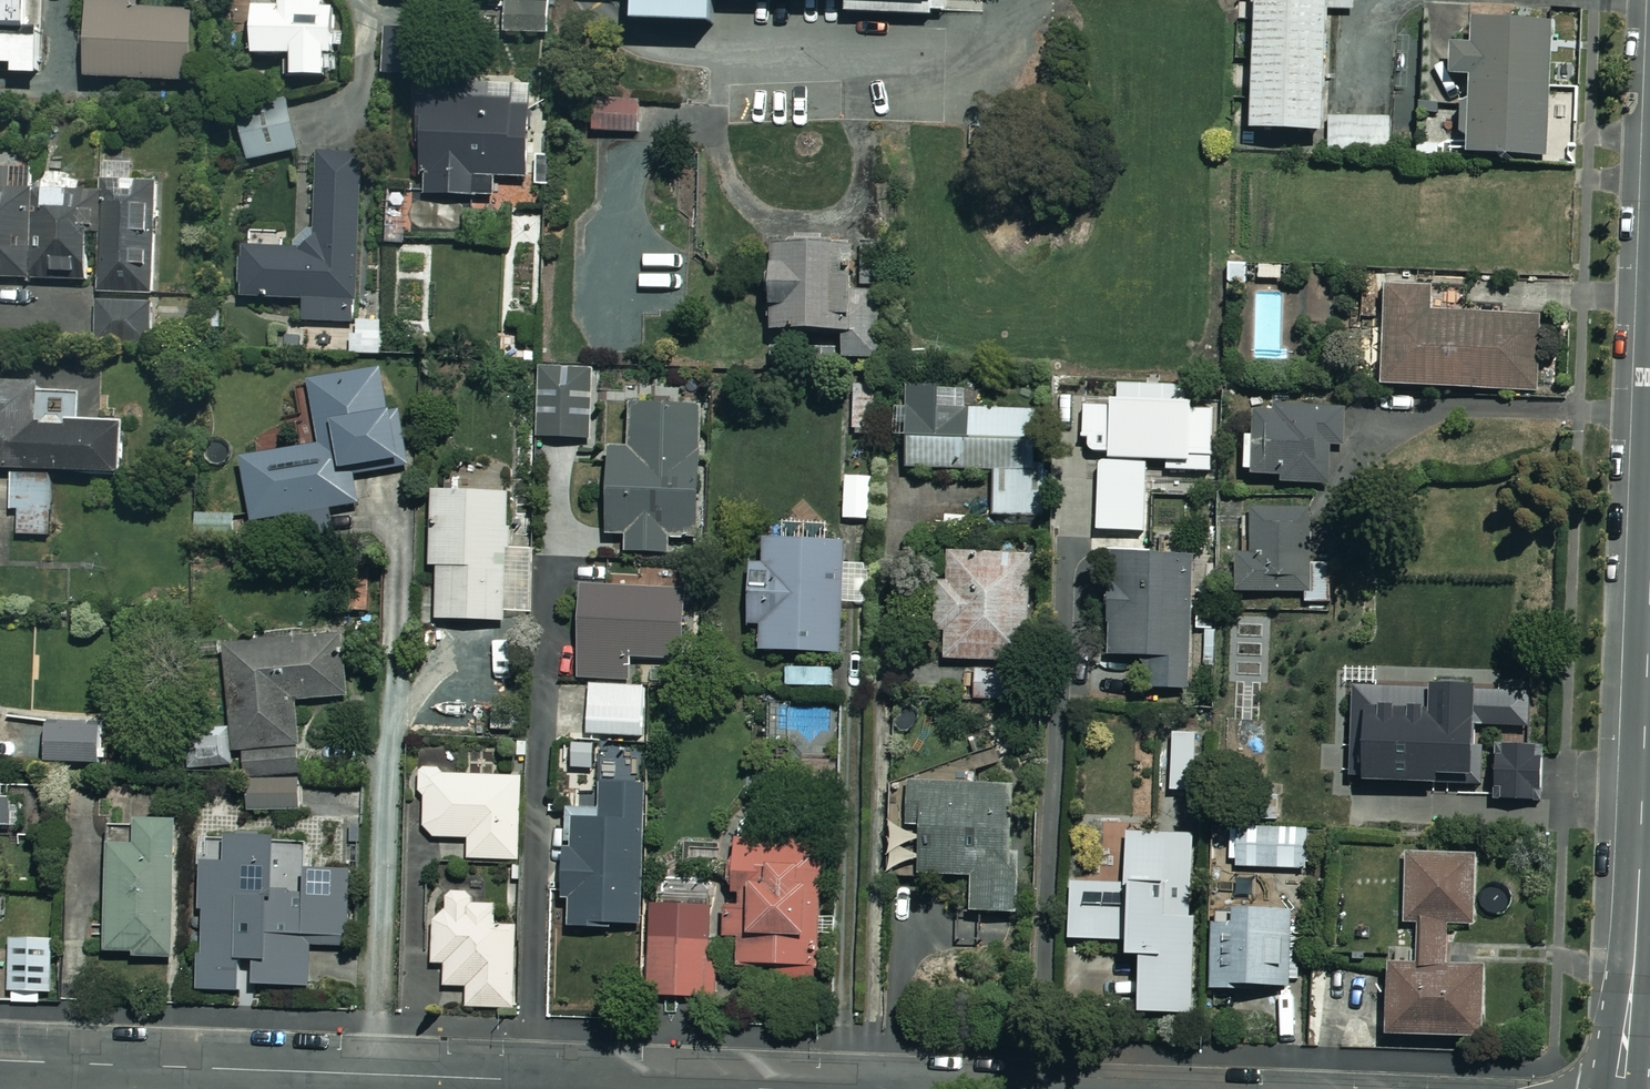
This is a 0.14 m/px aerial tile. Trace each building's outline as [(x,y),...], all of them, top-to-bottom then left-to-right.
[(39,68),(40,0),(0,0),(0,67),(39,68)] [(629,27),(707,30),(709,0),(630,0),(629,27)] [(945,19),(946,0),(843,0),(843,15),(945,19)] [(1249,134),(1321,137),(1325,11),(1352,12),(1352,0),(1253,0),(1249,134)] [(334,6),(250,10),(252,60),(291,58),(292,82),(325,81),(324,56),(336,55),(334,6)] [(192,11),(87,9),(85,82),(190,85),(192,11)] [(1447,80),(1467,81),(1466,103),(1460,103),(1458,139),(1466,139),(1465,159),(1543,163),(1549,28),(1470,25),(1469,50),(1448,49),(1447,80)] [(489,181),(531,181),(531,89),(419,88),(419,197),(489,197),(489,181)] [(636,102),(593,102),(594,134),(636,134),(636,102)] [(1391,119),(1327,120),(1327,151),(1391,150),(1391,119)] [(298,152),(291,122),(241,134),(248,164),(298,152)] [(361,157),(317,156),(314,254),(239,252),(238,301),(298,302),(298,325),(356,326),(361,157)] [(152,181),(133,181),(133,163),(96,163),(96,194),(26,194),(26,165),(0,164),(0,282),(85,283),(86,237),(96,237),(96,296),(151,296),(152,181)] [(882,296),(882,248),(828,248),(828,235),(788,235),(788,249),(768,249),(769,336),(802,336),(802,361),(873,360),(872,297),(882,296)] [(1433,281),(1387,279),(1382,379),(1537,386),(1541,312),(1432,307),(1433,281)] [(150,302),(97,301),(96,339),(150,340),(150,302)] [(381,356),(381,323),(357,323),(357,356),(381,356)] [(589,372),(538,371),(537,440),(587,441),(589,372)] [(308,384),(316,429),(299,432),(302,451),(241,461),(251,524),(296,517),(300,542),(334,536),(329,511),(358,506),(352,471),(395,463),(380,372),(308,384)] [(0,386),(0,471),(11,472),(10,511),(19,511),(18,536),(49,538),(51,475),(119,478),(120,430),(33,426),(34,387),(0,386)] [(874,431),(873,389),(853,389),(854,432),(874,431)] [(968,390),(907,389),(907,413),(896,413),(895,440),(907,440),(906,470),(995,472),(994,518),(1036,519),(1037,413),(967,412),(968,390)] [(1275,406),(1254,405),(1253,429),(1244,428),(1242,471),(1278,473),(1278,480),(1331,482),(1332,443),(1344,444),(1346,404),(1275,401),(1275,406)] [(698,408),(629,407),(628,452),(607,452),(606,535),(625,535),(625,554),(667,555),(667,537),(697,537),(698,408)] [(1149,464),(1094,463),(1094,534),(1148,535),(1149,464)] [(870,480),(846,479),(845,520),(869,521),(870,480)] [(508,496),(431,495),(430,568),(437,569),(437,623),(503,624),(503,614),(532,614),(532,550),(507,550),(508,496)] [(1251,512),(1251,532),(1240,533),(1236,539),(1238,549),(1244,553),(1252,552),(1252,558),(1236,558),(1237,595),(1304,594),(1305,603),(1331,603),(1331,576),(1310,576),(1308,511),(1251,512)] [(840,544),(764,544),(764,567),(748,567),(748,628),(760,628),(760,654),(840,655),(841,605),(864,605),(865,566),(840,566),(840,544)] [(944,584),(934,584),(934,635),(944,635),(944,662),(1029,662),(1029,555),(944,555),(944,584)] [(1192,560),(1110,558),(1107,658),(1144,659),(1143,690),(1189,691),(1192,560)] [(589,682),(628,682),(628,661),(682,661),(682,594),(578,593),(577,682),(589,682)] [(246,783),(298,779),(293,703),(345,700),(341,638),(225,646),(232,753),(244,752),(246,783)] [(1395,681),(1349,680),(1349,738),(1359,738),(1359,769),(1370,769),(1369,783),(1395,784),(1395,791),(1453,792),(1453,765),(1463,765),(1463,696),(1394,696),(1395,681)] [(628,682),(589,682),(588,737),(643,737),(644,682),(628,682)] [(99,728),(46,726),(45,765),(98,767),(99,728)] [(228,730),(188,732),(190,769),(230,767),(228,730)] [(1204,735),(1171,736),(1173,793),(1205,792),(1204,735)] [(415,796),(423,796),(422,838),(469,839),(469,861),(519,861),(520,778),(443,777),(443,771),(415,771),(415,796)] [(298,779),(246,783),(248,815),(300,811),(298,779)] [(919,831),(920,880),(952,879),(953,916),(1017,914),(1016,854),(1013,854),(1011,787),(907,789),(908,831),(919,831)] [(643,789),(602,788),(602,823),(573,823),(573,852),(563,852),(561,925),(641,927),(643,789)] [(27,828),(26,799),(0,800),(0,829),(27,828)] [(115,849),(111,954),(138,955),(137,963),(175,964),(180,827),(143,826),(142,850),(115,849)] [(1296,830),(1236,830),(1235,868),(1296,869),(1296,830)] [(1126,884),(1069,886),(1070,943),(1126,941),(1126,960),(1138,960),(1138,1016),(1195,1016),(1194,835),(1126,836),(1126,884)] [(302,875),(303,841),(224,838),(223,868),(203,867),(199,991),(237,993),(239,964),(253,964),(253,987),(308,989),(309,947),(340,949),(343,876),(302,875)] [(720,845),(683,839),(679,869),(715,874),(720,845)] [(739,942),(736,976),(814,982),(821,874),(764,870),(766,843),(734,841),(733,861),(724,877),(725,887),(730,896),(729,909),(723,908),(720,941),(739,942)] [(1473,859),(1404,859),(1403,930),(1416,930),(1416,969),(1385,969),(1385,1039),(1479,1039),(1479,969),(1445,969),(1445,927),(1473,927),(1473,859)] [(470,894),(446,894),(446,916),(433,916),(433,965),(445,965),(445,987),(468,987),(468,1008),(515,1008),(515,928),(494,928),(494,906),(470,906),(470,894)] [(1289,913),(1211,914),(1212,991),(1291,990),(1289,913)] [(706,927),(649,928),(651,999),(708,998),(706,927)] [(54,941),(10,941),(10,1003),(54,1003),(54,941)]
